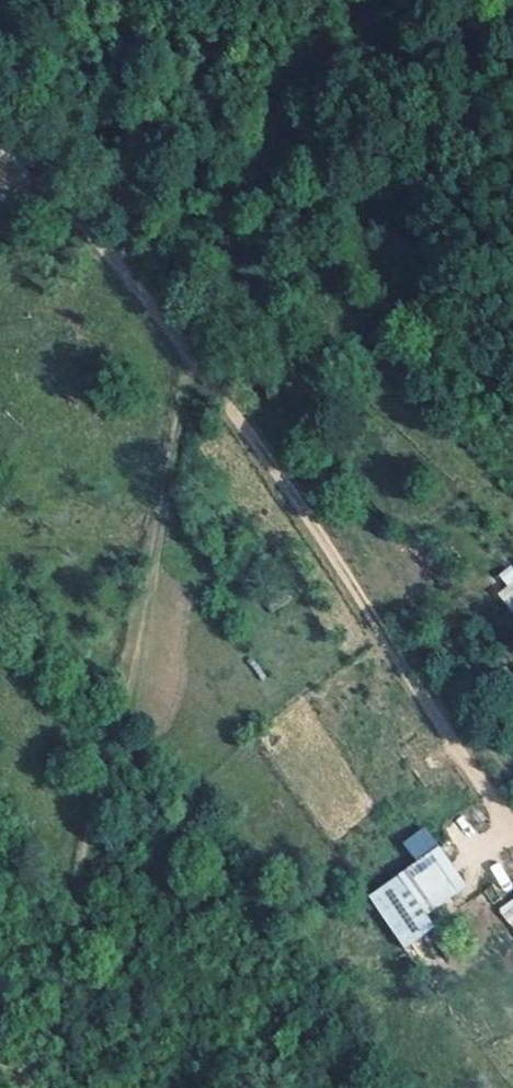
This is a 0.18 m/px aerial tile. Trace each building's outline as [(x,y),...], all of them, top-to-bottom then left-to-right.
[(512,613),(512,565),(494,573),(511,614),(512,613)] [(425,826),(402,842),(416,862),(366,896),(404,950),(435,928),(433,924),(425,913),(466,885),(433,837),(425,826)] [(495,909),(512,936),(512,898),(495,909)]
